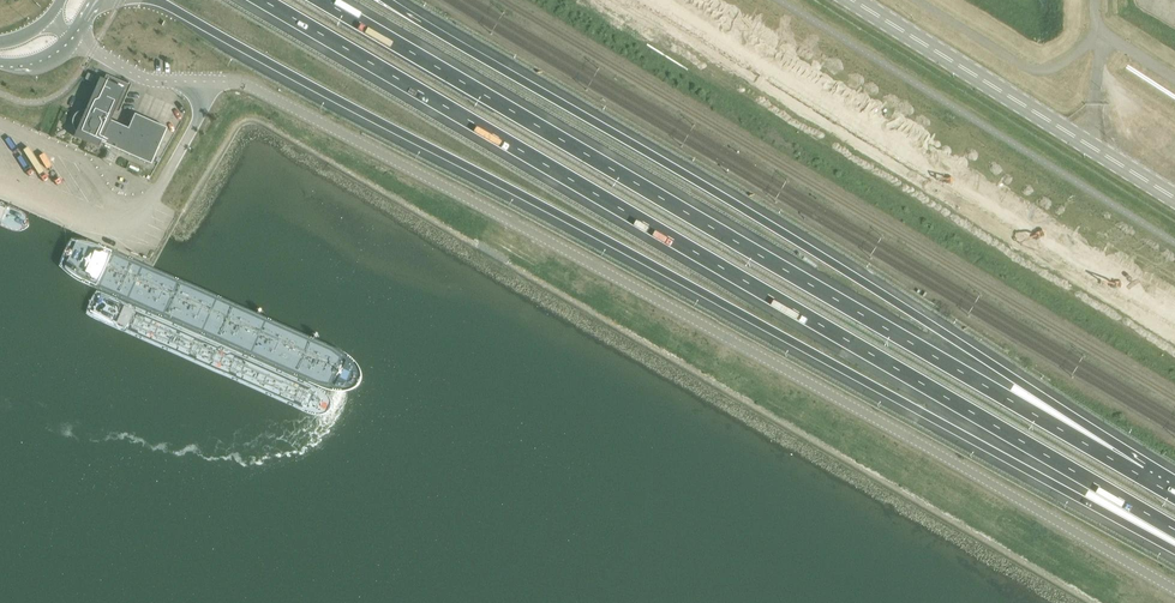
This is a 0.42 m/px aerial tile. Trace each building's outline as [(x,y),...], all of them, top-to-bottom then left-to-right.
[(91,82),(93,76),(88,74),(85,80),(91,82)] [(99,79),(85,111),(84,111),(82,111),(80,111),(79,112),(77,113),(76,114),(75,115),(74,116),(73,118),(72,120),(72,121),(72,123),(72,125),(72,126),(73,128),(74,130),(75,131),(76,132),(74,138),(98,149),(101,144),(151,165),(152,162),(167,129),(153,123),(134,115),(128,129),(110,121),(114,112),(119,114),(131,85),(129,82),(128,85),(106,75),(103,81),(99,79)] [(522,241),(518,249),(536,259),(540,252),(522,241)] [(632,315),(637,306),(624,299),(619,309),(632,315)]
